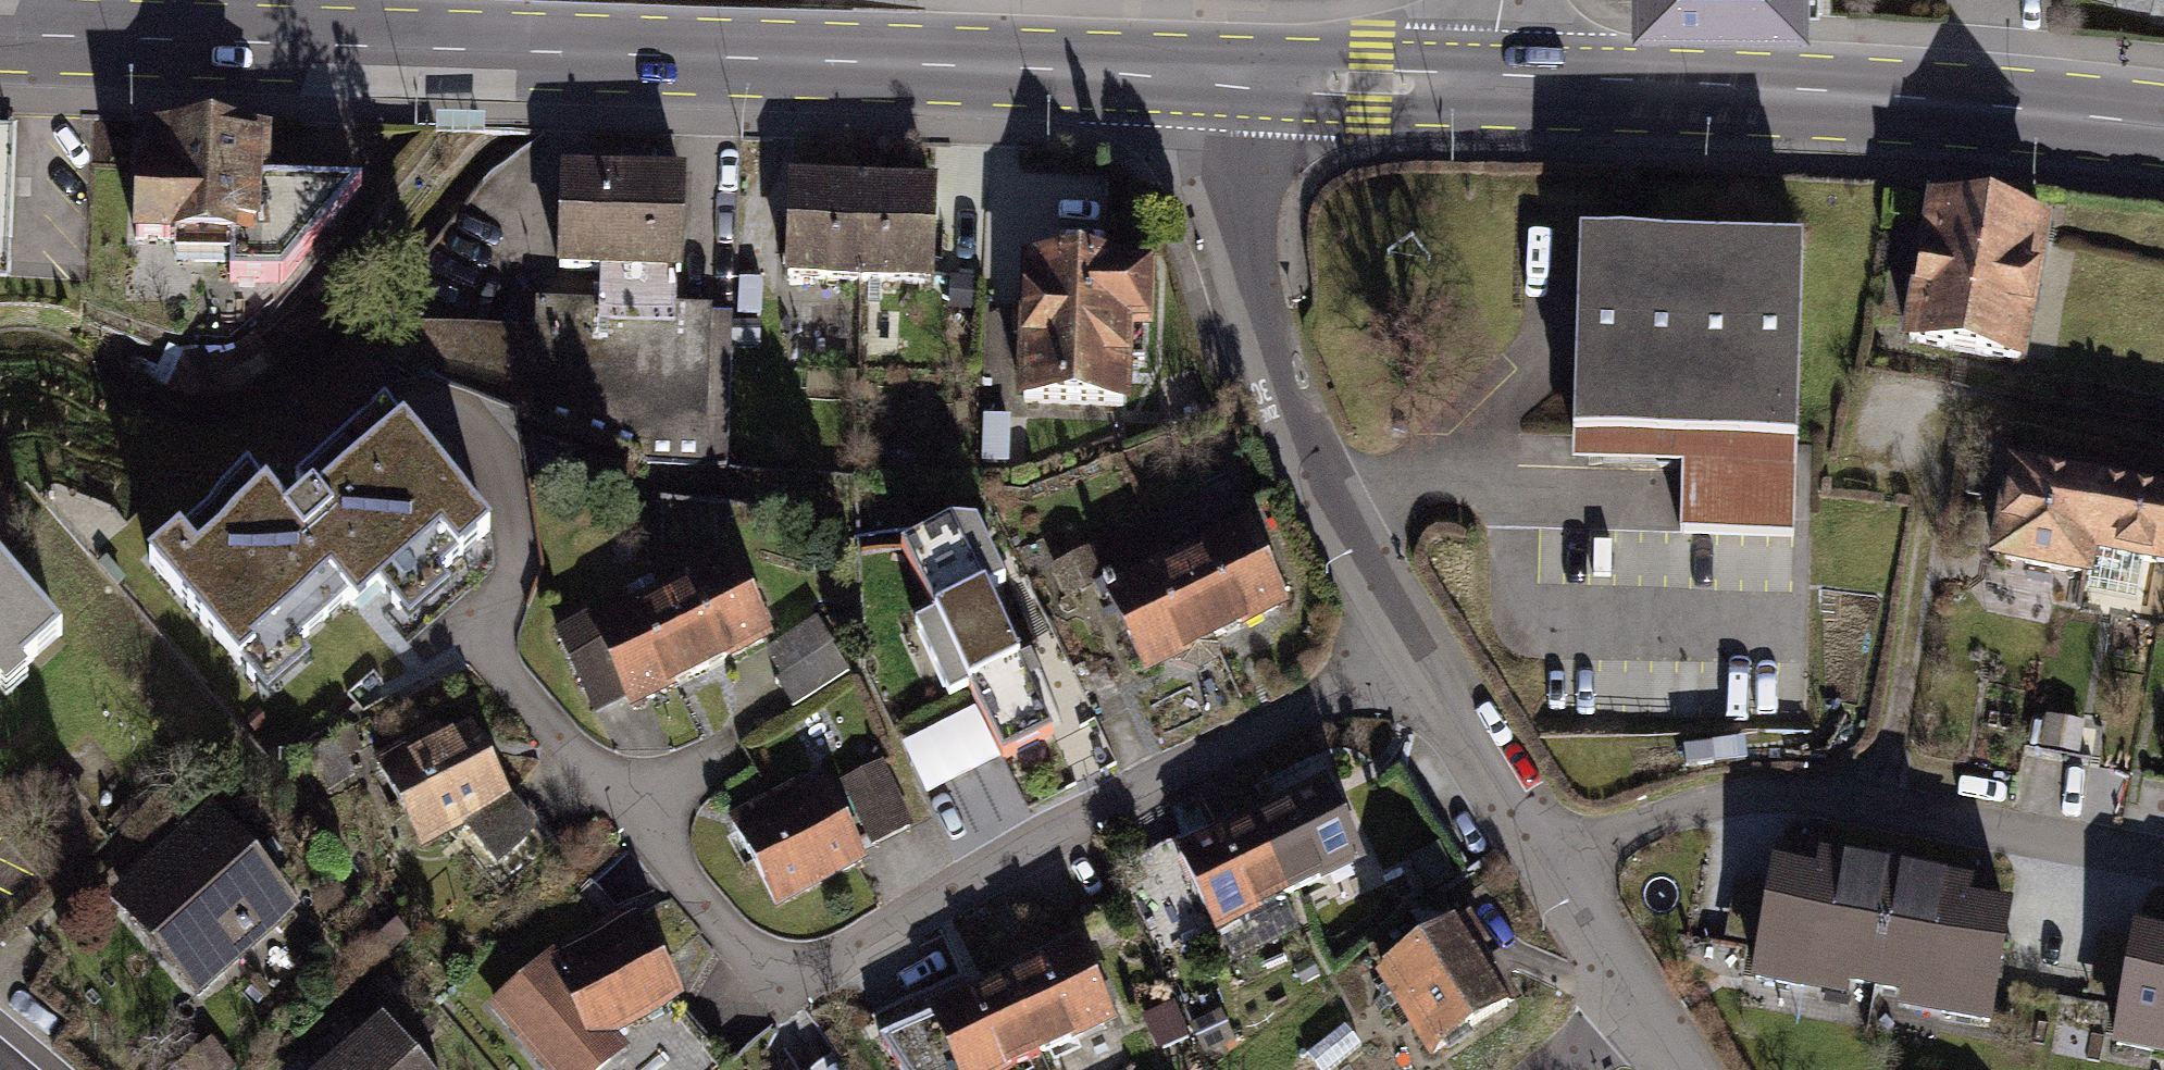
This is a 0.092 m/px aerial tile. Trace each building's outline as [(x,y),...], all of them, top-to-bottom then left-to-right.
[(1635,25),(1812,24),(1811,0),(1634,0),(1635,25)] [(0,137),(0,264),(9,264),(15,138),(0,137)] [(143,178),(120,178),(116,302),(281,302),(373,190),(261,191),(262,147),(144,148),(143,178)] [(686,178),(559,172),(554,278),(599,280),(674,283),(681,283),(686,178)] [(938,185),(787,180),(784,286),(934,291),(938,185)] [(2056,226),(1930,203),(1903,348),(2029,371),(2056,226)] [(1802,255),(1584,247),(1576,467),(1682,470),(1680,533),(1791,537),(1802,255)] [(1138,268),(1021,264),(1016,410),(1131,414),(1134,339),(1152,340),(1155,273),(1138,272),(1138,268)] [(674,283),(599,280),(597,327),(673,330),(674,283)] [(535,332),(416,328),(415,365),(651,463),(704,465),(710,311),(536,305),(535,332)] [(440,577),(488,536),(382,412),(291,490),(304,506),(283,523),(243,476),(140,565),(233,674),(237,671),(263,701),(308,662),(294,646),(343,605),(352,615),(377,593),(406,627),(450,589),(440,577)] [(2009,465),(1991,566),(2097,586),(2102,561),(2163,572),(2163,493),(2009,465)] [(1289,608),(1248,522),(1104,591),(1145,677),(1289,608)] [(973,709),(897,746),(925,803),(1054,740),(986,601),(1004,591),(975,532),(950,531),(899,555),(932,622),(914,631),(950,704),(966,696),(973,709)] [(773,643),(731,556),(586,626),(583,620),(552,634),(593,718),(624,703),(629,713),(773,643)] [(65,639),(0,563),(0,695),(65,639)] [(816,620),(764,654),(781,679),(775,683),(793,711),(851,674),(816,620)] [(2085,724),(2046,717),(2040,749),(2079,756),(2085,724)] [(437,725),(373,762),(420,854),(464,830),(496,868),(537,834),(509,800),(469,725),(445,738),(437,725)] [(882,764),(841,783),(871,848),(913,828),(882,764)] [(1215,940),(1367,865),(1325,780),(1173,855),(1215,940)] [(792,787),(727,821),(775,913),(867,865),(825,785),(798,799),(792,787)] [(197,1001),(303,912),(213,806),(107,895),(197,1001)] [(1899,896),(1773,873),(1754,997),(1877,1017),(1899,896)] [(2009,916),(1899,896),(1877,1017),(1992,1035),(2009,916)] [(685,1003),(637,909),(551,953),(487,1008),(540,1069),(605,1069),(628,1050),(618,1038),(685,1003)] [(1492,949),(1472,918),(1376,979),(1432,1066),(1519,1010),(1483,954),(1492,949)] [(2114,1056),(2163,1066),(2163,938),(2139,933),(2114,1056)] [(1116,1026),(1077,941),(925,1010),(928,1018),(878,1042),(897,1069),(1019,1069),(1116,1026)] [(381,1021),(323,1069),(423,1069),(381,1021)] [(1306,1056),(1317,1069),(1329,1069),(1360,1046),(1344,1026),(1306,1056)]
